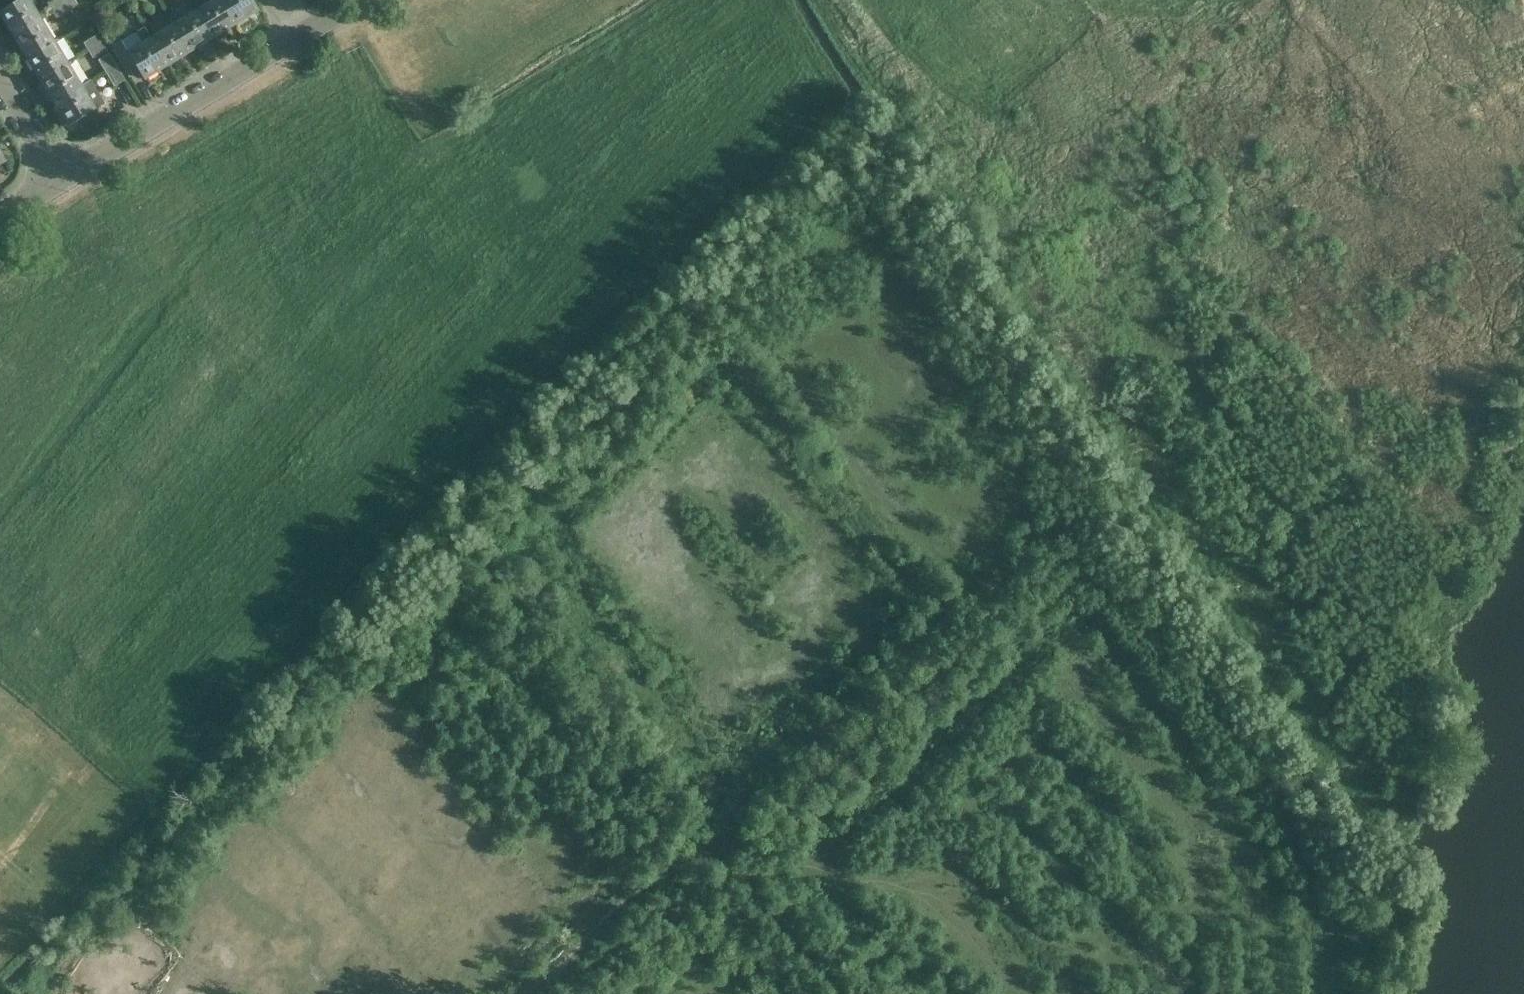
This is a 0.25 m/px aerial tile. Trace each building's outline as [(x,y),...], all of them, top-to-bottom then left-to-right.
[(13,35),(41,17),(30,0),(18,0),(0,11),(0,14),(13,35)] [(52,11),(65,3),(63,0),(51,0),(47,2),(52,11)] [(65,3),(70,10),(78,5),(75,0),(63,0),(65,3)] [(195,10),(211,37),(233,23),(219,0),(211,0),(195,10)] [(233,23),(256,9),(251,0),(219,0),(233,23)] [(65,3),(52,11),(57,18),(70,10),(65,3)] [(106,5),(93,13),(99,23),(112,15),(106,5)] [(195,10),(172,24),(189,50),(211,37),(195,10)] [(41,17),(13,35),(26,57),(54,40),(41,17)] [(172,24),(151,37),(150,37),(166,64),(189,50),(172,24)] [(145,27),(122,41),(121,40),(111,46),(130,77),(140,71),(144,78),(166,64),(150,37),(151,37),(145,27)] [(83,43),(88,50),(102,41),(97,34),(83,43)] [(54,40),(26,57),(40,79),(68,62),(54,40)] [(102,41),(88,50),(93,58),(107,49),(102,41)] [(125,80),(109,54),(99,60),(115,86),(125,80)] [(68,62),(40,79),(53,101),(81,84),(68,62)] [(81,84),(53,101),(67,124),(95,107),(104,102),(90,80),(82,85),(81,84)]
